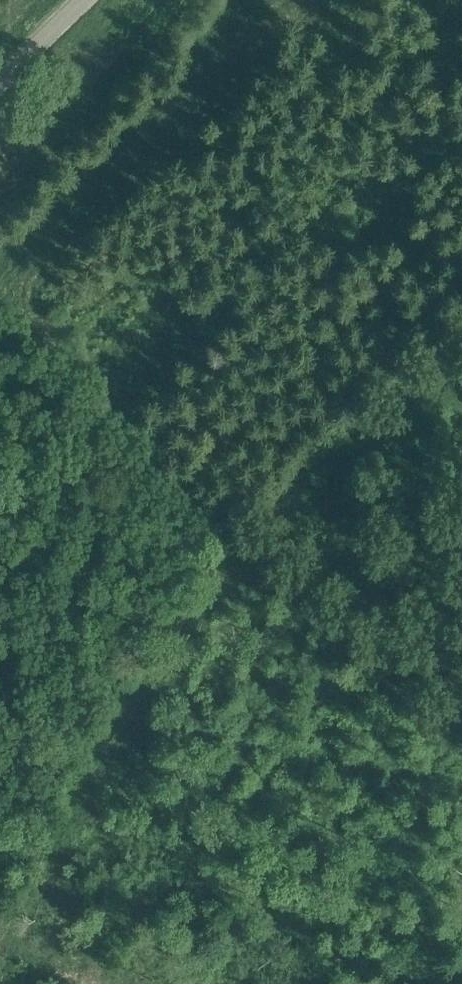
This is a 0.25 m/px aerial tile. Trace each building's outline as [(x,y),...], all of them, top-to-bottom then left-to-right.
[(66,28),(66,40),(80,40),(80,28),(66,28)]
